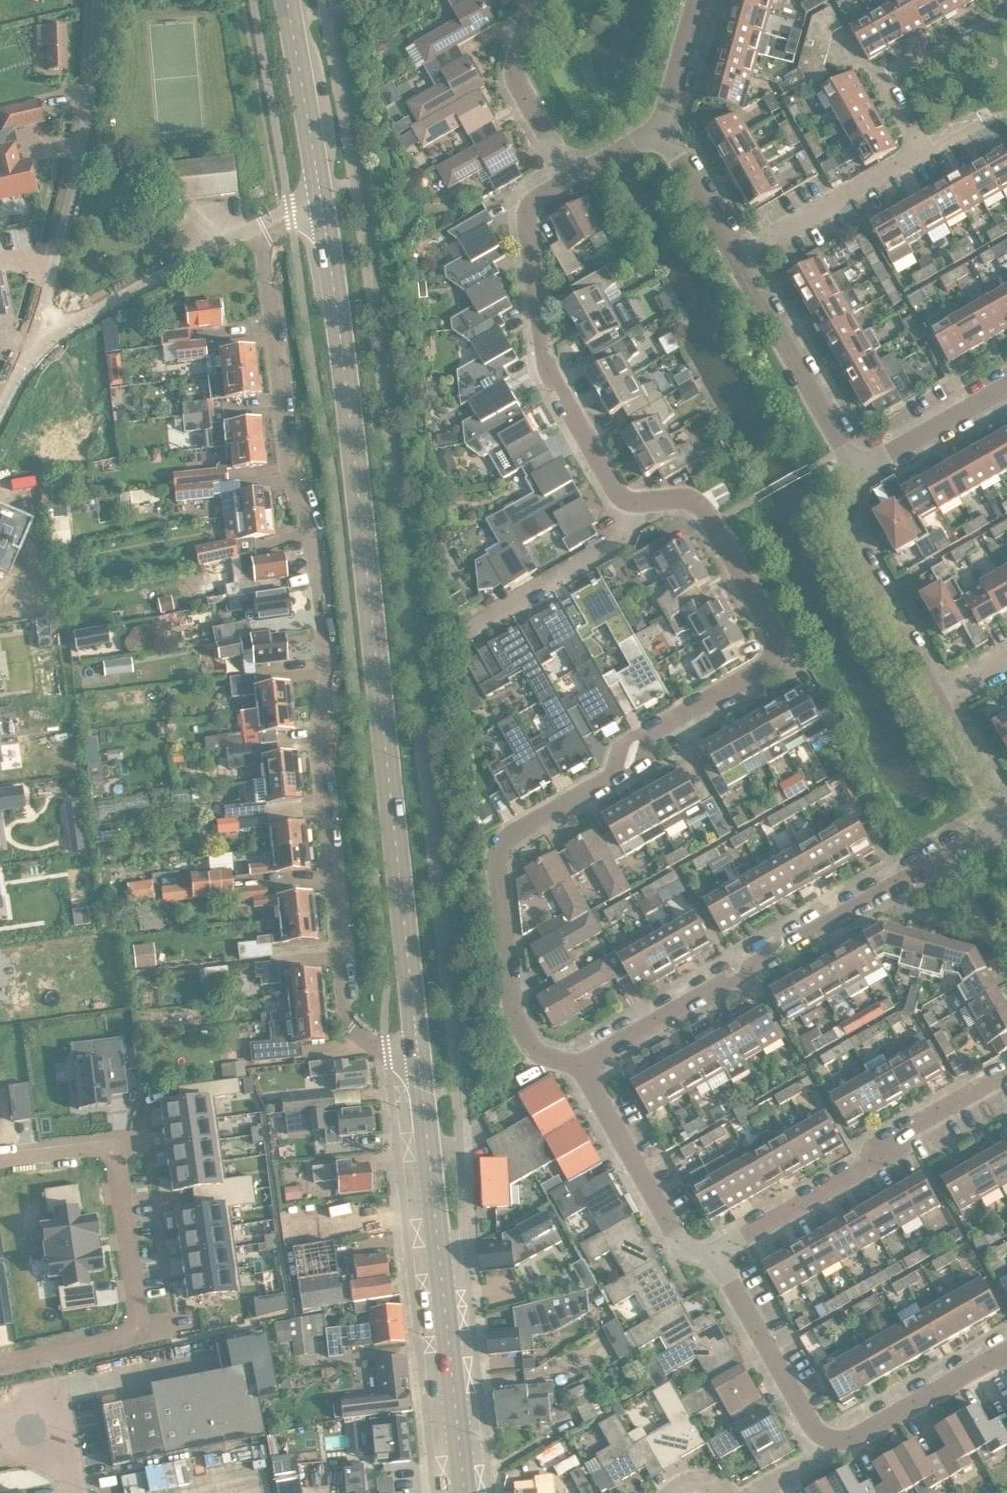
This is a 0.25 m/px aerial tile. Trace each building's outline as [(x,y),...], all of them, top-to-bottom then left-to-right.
[(434,58),(434,57),(456,45),(457,45),(495,23),(492,18),(495,16),(489,7),(486,8),(482,0),(448,0),(458,18),(415,42),(426,62),(434,58)] [(734,2),(769,12),(772,0),(735,0),(734,2)] [(816,6),(813,0),(807,0),(800,4),(805,12),(816,6)] [(925,27),(910,0),(899,0),(889,6),(906,37),(925,27)] [(944,16),(935,0),(910,0),(925,27),(944,16)] [(944,16),(963,5),(960,0),(935,0),(944,16)] [(729,23),(764,32),(769,12),(734,2),(732,10),(729,9),(725,22),(729,23)] [(830,5),(812,16),(832,32),(842,26),(830,5)] [(889,6),(870,17),(888,48),(906,37),(889,6)] [(868,14),(860,19),(854,17),(846,21),(868,59),(888,48),(870,17),(868,14)] [(829,43),(832,32),(812,16),(806,37),(829,43)] [(723,44),(758,53),(764,32),(729,23),(723,44)] [(47,44),(47,69),(66,68),(65,29),(69,29),(69,24),(36,25),(37,44),(47,44)] [(798,42),(801,30),(792,27),(788,39),(798,42)] [(804,44),(803,48),(826,54),(829,43),(806,37),(804,44)] [(795,54),(798,42),(788,39),(785,51),(795,54)] [(723,44),(717,64),(752,74),(758,53),(723,44)] [(418,122),(476,89),(476,90),(483,86),(480,80),(483,79),(477,69),(474,70),(465,54),(463,56),(457,45),(456,45),(434,57),(434,58),(447,80),(407,102),(418,122)] [(823,65),(826,54),(803,48),(797,68),(823,65)] [(708,84),(712,85),(708,99),(743,109),(752,74),(717,64),(713,64),(708,84)] [(800,73),(789,79),(794,87),(805,81),(808,87),(829,75),(823,65),(797,68),(800,73)] [(832,108),(864,90),(852,71),(821,89),(832,108)] [(783,94),(794,87),(789,79),(778,85),(783,94)] [(391,81),(384,85),(377,89),(387,106),(401,98),(391,81)] [(462,124),(475,145),(475,146),(497,133),(497,132),(491,122),(494,120),(485,104),(488,103),(482,93),(479,94),(476,90),(476,89),(418,122),(411,126),(423,146),(462,124)] [(864,90),(832,108),(843,127),(874,109),(864,90)] [(769,108),(778,103),(771,92),(762,97),(769,108)] [(44,120),(39,99),(0,108),(0,126),(1,130),(44,120)] [(794,119),(802,114),(796,103),(787,108),(794,119)] [(843,152),(854,146),(885,128),(874,109),(843,127),(848,135),(837,141),(843,152)] [(717,149),(749,131),(737,112),(706,129),(717,149)] [(396,134),(411,126),(412,125),(407,117),(391,126),(396,134)] [(784,136),(793,130),(787,120),(778,125),(784,136)] [(843,152),(840,153),(846,163),(859,155),(865,165),(896,147),(885,128),(854,146),(843,152)] [(790,146),(799,141),(793,130),(784,136),(790,146)] [(809,146),(818,141),(812,130),(803,135),(809,146)] [(497,133),(475,146),(475,145),(437,167),(448,187),(486,166),(492,176),(488,178),(496,190),(522,175),(515,164),(518,162),(509,146),(512,145),(506,135),(503,136),(500,131),(497,132),(497,133)] [(728,168),(759,150),(749,131),(717,149),(728,168)] [(815,157),(824,152),(818,141),(809,146),(815,157)] [(35,189),(28,160),(15,163),(14,157),(16,157),(13,143),(0,146),(0,197),(35,189)] [(1001,190),(1006,187),(1006,155),(1003,148),(984,159),(1001,190)] [(739,186),(770,168),(759,150),(728,168),(739,186)] [(172,199),(236,192),(232,156),(168,163),(172,199)] [(806,174),(815,169),(808,158),(799,163),(806,174)] [(984,159),(965,170),(983,201),(1001,190),(984,159)] [(750,206),(781,188),(770,168),(739,186),(750,206)] [(831,184),(839,179),(833,168),(824,173),(831,184)] [(965,170),(946,180),(964,211),(983,201),(965,170)] [(964,211),(946,180),(927,191),(945,222),(964,211)] [(908,202),(926,233),(945,222),(927,191),(908,202)] [(566,276),(581,267),(571,248),(602,230),(584,199),(552,218),(563,238),(550,246),(566,276)] [(890,212),(908,243),(926,233),(908,202),(890,212)] [(444,267),(446,278),(454,284),(492,263),(505,256),(487,224),(491,222),(485,211),(447,232),(459,241),(466,254),(444,267)] [(908,243),(890,212),(882,217),(881,213),(868,220),(891,260),(896,262),(913,252),(908,243)] [(1006,232),(1006,220),(997,226),(1002,235),(1006,232)] [(991,241),(1002,235),(997,226),(986,232),(991,241)] [(861,248),(870,243),(863,232),(854,237),(861,248)] [(995,258),(1006,251),(1006,252),(1006,239),(1001,243),(990,249),(995,258)] [(964,256),(976,250),(970,241),(959,248),(964,256)] [(953,263),(964,256),(959,248),(948,254),(953,263)] [(985,264),(995,258),(990,249),(979,255),(985,264)] [(872,267),(881,262),(874,251),(865,256),(872,267)] [(800,293),(831,276),(820,256),(789,274),(800,293)] [(498,273),(492,263),(454,284),(465,291),(473,305),(451,318),(452,329),(461,335),(498,314),(498,315),(512,307),(494,275),(498,273)] [(927,278),(938,271),(933,263),(922,269),(927,278)] [(956,280),(967,274),(962,265),(951,271),(956,280)] [(571,286),(577,296),(563,304),(575,325),(609,305),(603,294),(611,285),(615,283),(606,266),(571,286)] [(916,284),(927,278),(922,269),(911,275),(916,284)] [(810,312),(852,288),(848,281),(847,282),(841,271),(842,271),(841,270),(831,276),(800,293),(810,312)] [(945,287),(956,280),(951,271),(940,278),(945,287)] [(887,293),(896,288),(889,278),(880,283),(887,293)] [(925,298),(936,292),(931,283),(920,289),(925,298)] [(991,295),(1006,324),(1006,286),(991,295)] [(852,288),(810,312),(821,331),(852,313),(863,307),(852,288)] [(893,305),(902,299),(896,288),(887,293),(893,305)] [(971,307),(989,338),(1006,328),(1006,324),(991,295),(971,307)] [(575,325),(587,346),(593,343),(598,352),(629,335),(641,328),(623,297),(609,305),(575,325)] [(186,321),(159,324),(162,345),(174,343),(186,342),(184,330),(220,325),(219,316),(222,315),(220,303),(217,304),(217,301),(184,305),(186,321)] [(971,307),(951,318),(969,349),(989,338),(971,307)] [(832,350),(863,332),(852,313),(821,331),(832,350)] [(467,387),(502,367),(502,368),(518,359),(500,327),(504,325),(498,315),(498,314),(461,335),(471,343),(480,358),(457,370),(458,380),(467,387)] [(908,331),(917,326),(911,315),(902,320),(908,331)] [(931,330),(927,332),(945,363),(948,361),(969,349),(951,318),(931,330)] [(105,340),(116,339),(113,319),(102,321),(105,340)] [(873,326),(863,332),(832,350),(842,369),(874,351),(868,341),(879,335),(873,326)] [(914,342),(923,337),(917,326),(908,331),(914,342)] [(639,352),(629,335),(598,352),(594,355),(600,365),(586,373),(598,393),(632,374),(626,362),(634,354),(639,352)] [(174,343),(177,361),(205,357),(206,363),(207,375),(221,374),(256,370),(255,358),(252,356),(251,346),(205,351),(203,340),(186,342),(174,343)] [(853,387),(884,370),(898,362),(893,353),(879,361),(874,351),(842,369),(853,387)] [(120,382),(119,355),(108,355),(109,383),(120,382)] [(898,362),(884,370),(853,387),(864,407),(895,389),(889,379),(903,371),(898,362)] [(508,378),(502,368),(502,367),(467,387),(458,380),(460,405),(468,401),(476,414),(462,422),(465,443),(522,411),(504,380),(508,378)] [(222,411),(220,398),(257,394),(256,385),(258,382),(256,370),(221,374),(207,375),(209,398),(181,401),(182,413),(182,415),(222,411)] [(624,406),(629,416),(664,396),(654,379),(650,382),(639,385),(632,374),(598,393),(610,414),(624,406)] [(895,389),(874,401),(881,413),(902,401),(895,389)] [(633,455),(667,435),(661,424),(670,416),(674,413),(664,396),(629,416),(635,426),(621,434),(633,455)] [(222,411),(182,415),(183,432),(208,429),(210,447),(224,445),(262,441),(261,440),(264,439),(263,428),(260,428),(259,418),(241,420),(223,422),(222,411)] [(517,469),(518,469),(521,467),(549,451),(543,440),(539,442),(522,411),(465,443),(482,456),(489,452),(503,476),(517,469)] [(1001,432),(981,444),(999,475),(1006,470),(1006,443),(1001,432)] [(665,478),(699,458),(690,441),(685,444),(674,447),(667,435),(633,455),(645,476),(659,468),(665,478)] [(266,455),(264,443),(262,443),(262,441),(224,445),(226,459),(221,459),(215,465),(216,470),(189,472),(190,484),(190,486),(225,482),(224,469),(264,465),(263,455),(266,455)] [(999,475),(981,444),(961,455),(979,486),(999,475)] [(532,493),(503,509),(513,527),(578,490),(559,458),(554,460),(549,451),(521,467),(518,469),(532,493)] [(942,466),(959,497),(979,486),(961,455),(942,466)] [(922,477),(940,508),(959,497),(942,466),(922,477)] [(886,490),(898,482),(894,475),(881,482),(886,490)] [(922,477),(901,489),(905,496),(906,495),(917,515),(920,520),(920,519),(940,508),(922,477)] [(227,492),(225,482),(190,486),(190,484),(176,486),(177,500),(216,496),(216,494),(221,493),(227,492)] [(267,496),(266,488),(227,492),(221,493),(223,516),(272,510),(270,496),(267,496)] [(578,490),(513,527),(503,509),(486,519),(499,542),(485,550),(487,553),(475,560),(478,590),(491,588),(502,582),(505,587),(537,569),(523,544),(559,523),(566,537),(562,539),(569,551),(596,535),(590,524),(596,521),(578,490)] [(906,495),(905,496),(874,514),(886,533),(917,515),(906,495)] [(7,545),(19,550),(32,518),(0,505),(0,563),(7,545)] [(253,537),(272,535),(271,527),(273,527),(273,526),(272,510),(223,516),(223,518),(225,532),(226,540),(196,547),(198,564),(231,557),(235,555),(254,551),(253,537)] [(977,529),(988,522),(983,513),(972,520),(977,529)] [(916,542),(925,559),(938,551),(933,542),(920,519),(920,520),(917,515),(886,533),(897,553),(916,542)] [(966,535),(977,529),(972,520),(961,526),(966,535)] [(994,538),(1005,532),(1000,523),(989,529),(994,538)] [(685,538),(671,545),(666,535),(631,555),(641,572),(645,570),(656,567),(663,578),(697,558),(685,538)] [(938,551),(951,544),(945,535),(933,542),(938,551)] [(965,554),(977,548),(971,539),(960,545),(965,554)] [(955,561),(965,554),(960,545),(950,552),(955,561)] [(254,552),(254,551),(235,555),(231,557),(233,574),(241,573),(241,576),(249,575),(250,579),(254,578),(254,580),(284,576),(284,572),(285,569),(285,564),(282,561),(281,553),(255,557),(254,552)] [(666,617),(701,597),(695,587),(709,579),(697,558),(663,578),(669,589),(661,598),(657,600),(666,617)] [(921,595),(932,615),(964,597),(961,593),(962,592),(953,577),(943,561),(931,568),(940,585),(921,595)] [(1006,608),(1006,581),(1001,570),(981,581),(999,613),(1006,608)] [(583,641),(594,635),(592,630),(605,622),(618,644),(635,635),(603,578),(596,582),(595,580),(591,583),(592,584),(571,596),(575,603),(565,609),(583,641)] [(975,617),(978,625),(999,613),(981,581),(962,592),(961,593),(964,597),(975,617)] [(207,604),(228,600),(227,597),(241,595),(238,582),(234,582),(226,584),(204,589),(207,604)] [(267,592),(267,591),(242,595),(244,610),(254,608),(255,620),(289,616),(288,611),(290,609),(290,603),(287,601),(285,590),(267,592)] [(721,599),(707,607),(701,597),(666,617),(676,634),(680,632),(692,629),(698,640),(732,620),(721,599)] [(983,632),(978,625),(975,617),(964,597),(932,615),(943,635),(962,624),(975,647),(988,640),(983,632)] [(533,627),(523,632),(523,633),(541,665),(552,658),(550,654),(563,646),(576,668),(593,659),(583,641),(565,609),(561,602),(554,605),(554,604),(549,606),(550,608),(529,620),(533,627)] [(692,662),(695,668),(701,679),(740,657),(734,647),(744,641),(732,620),(698,640),(704,651),(696,659),(692,662)] [(212,628),(215,642),(251,635),(248,621),(245,622),(244,622),(212,628)] [(107,622),(73,630),(78,649),(112,642),(107,622)] [(147,627),(146,625),(142,625),(133,627),(123,641),(126,649),(129,651),(142,650),(146,646),(150,642),(151,638),(156,635),(156,629),(153,626),(147,627)] [(480,657),(492,678),(479,685),(486,697),(511,682),(508,678),(522,670),(539,700),(556,690),(541,665),(523,633),(523,632),(519,625),(513,629),(512,628),(508,630),(508,631),(487,643),(492,651),(480,657)] [(657,632),(654,625),(636,635),(644,649),(650,645),(648,642),(653,634),(657,632)] [(267,634),(251,636),(251,635),(215,642),(215,643),(219,659),(241,654),(240,650),(251,649),(253,664),(285,660),(285,657),(287,654),(286,647),(283,645),(282,634),(268,636),(267,634)] [(635,635),(618,644),(631,666),(617,674),(614,670),(603,676),(602,676),(621,709),(622,709),(631,703),(636,710),(657,698),(658,699),(662,697),(661,695),(667,692),(635,635)] [(129,672),(127,658),(103,661),(104,675),(129,672)] [(575,698),(572,693),(561,700),(579,732),(580,732),(590,726),(594,733),(615,722),(616,723),(620,721),(619,719),(626,716),(622,709),(621,709),(602,676),(603,676),(593,659),(576,668),(589,690),(575,698)] [(554,672),(548,675),(552,682),(557,678),(554,672)] [(254,694),(256,709),(292,705),(291,690),(288,690),(287,682),(254,686),(253,674),(229,677),(231,697),(254,694)] [(827,729),(826,727),(836,721),(822,697),(813,703),(804,687),(783,699),(807,741),(827,729)] [(543,739),(541,735),(530,741),(529,741),(548,773),(558,767),(562,775),(583,763),(584,764),(588,762),(587,760),(594,757),(580,732),(579,732),(561,700),(556,690),(539,700),(557,731),(543,739)] [(787,752),(807,741),(783,699),(764,710),(787,752)] [(291,720),(294,720),(292,705),(256,709),(246,710),(248,731),(216,734),(218,748),(230,747),(250,745),(248,734),(249,733),(292,728),(291,720)] [(744,721),(761,753),(767,763),(787,752),(764,710),(744,721)] [(552,780),(548,773),(529,741),(530,741),(514,714),(497,724),(516,756),(502,764),(499,758),(487,765),(505,798),(516,791),(520,798),(541,786),(542,788),(546,785),(546,784),(552,780)] [(1005,743),(1006,742),(1006,716),(994,723),(1005,743)] [(747,775),(767,763),(761,753),(744,721),(724,732),(747,775)] [(702,765),(716,789),(720,797),(730,791),(727,786),(728,785),(728,784),(739,778),(740,779),(747,775),(724,732),(703,744),(712,760),(702,765)] [(250,745),(230,747),(232,767),(252,765),(254,779),(300,773),(298,759),(295,760),(295,752),(271,754),(270,743),(250,745)] [(816,783),(827,776),(822,767),(811,774),(816,783)] [(692,785),(683,770),(662,781),(680,813),(684,819),(686,823),(706,811),(709,817),(719,811),(701,780),(692,785)] [(858,799),(843,772),(829,780),(832,787),(840,783),(851,802),(858,799)] [(300,798),(299,790),(301,790),(300,773),(254,779),(256,803),(266,802),(300,798)] [(680,813),(662,781),(642,793),(660,824),(664,831),(684,819),(680,813)] [(787,799),(798,793),(793,784),(782,790),(787,799)] [(820,799),(831,793),(826,784),(815,790),(820,799)] [(23,806),(20,786),(0,789),(0,809),(23,806)] [(189,788),(170,790),(170,801),(190,800),(189,788)] [(776,805),(787,799),(782,790),(771,796),(776,805)] [(809,805),(820,799),(815,790),(804,796),(809,805)] [(642,793),(623,804),(640,835),(645,843),(665,832),(664,831),(660,824),(642,793)] [(63,798),(49,798),(50,844),(65,843),(63,798)] [(783,820),(801,810),(796,801),(778,811),(783,820)] [(267,814),(266,802),(256,803),(222,807),(224,819),(236,817),(267,814)] [(645,843),(640,835),(623,804),(602,816),(611,831),(601,837),(614,861),(645,843)] [(772,827),(783,820),(778,811),(767,818),(772,827)] [(258,836),(269,835),(271,849),(308,845),(306,829),(303,830),(302,822),(268,825),(267,814),(236,817),(237,830),(257,827),(258,836)] [(737,827),(748,821),(744,814),(741,814),(732,818),(737,827)] [(855,815),(835,826),(853,857),(872,846),(855,815)] [(817,836),(834,868),(853,857),(835,826),(825,832),(819,821),(811,826),(817,836)] [(745,842),(756,835),(751,827),(740,833),(745,842)] [(567,849),(558,854),(557,855),(569,877),(570,876),(591,865),(611,900),(631,888),(614,861),(601,837),(596,828),(591,831),(589,828),(580,834),(581,837),(565,846),(567,849)] [(734,848),(745,842),(740,833),(729,839),(734,848)] [(836,871),(834,868),(817,836),(798,847),(816,878),(823,874),(825,877),(836,871)] [(680,860),(691,853),(686,844),(675,851),(680,860)] [(308,845),(271,849),(272,863),(249,865),(249,874),(307,868),(306,860),(309,860),(308,845)] [(798,847),(779,858),(797,889),(816,878),(798,847)] [(708,863),(719,857),(713,848),(703,854),(708,863)] [(543,937),(543,938),(561,928),(561,927),(570,922),(570,923),(590,911),(570,876),(569,877),(557,855),(558,854),(556,851),(550,854),(549,852),(539,857),(540,860),(524,869),(525,870),(517,874),(524,885),(531,881),(539,894),(550,888),(564,913),(556,918),(555,916),(537,926),(543,937)] [(669,866),(680,860),(675,851),(664,857),(669,866)] [(697,869),(708,863),(703,854),(692,860),(697,869)] [(760,868),(778,900),(797,889),(779,858),(760,868)] [(778,900),(760,868),(750,874),(744,864),(736,869),(742,879),(759,910),(778,900)] [(279,919),(315,915),(314,900),(311,900),(310,892),(279,895),(267,897),(266,884),(231,888),(230,870),(190,874),(191,889),(192,898),(232,894),(233,901),(252,899),(253,906),(277,903),(279,919)] [(657,892),(679,879),(680,879),(674,870),(652,883),(657,892)] [(742,879),(723,890),(741,921),(759,910),(742,879)] [(151,880),(139,881),(141,899),(153,898),(151,880)] [(646,898),(657,892),(652,883),(641,890),(646,898)] [(178,886),(161,888),(162,900),(192,898),(191,889),(179,890),(178,886)] [(703,901),(721,932),(741,921),(723,890),(703,901)] [(619,914),(630,907),(625,898),(614,905),(619,914)] [(608,920),(619,914),(614,905),(603,911),(608,920)] [(578,972),(578,971),(566,950),(601,931),(590,911),(570,923),(570,922),(561,927),(561,928),(543,938),(543,937),(530,945),(533,950),(531,952),(536,961),(539,960),(548,976),(551,974),(556,984),(556,985),(578,972)] [(694,913),(675,924),(692,955),(712,944),(701,924),(704,922),(698,912),(695,914),(694,913)] [(136,930),(161,928),(160,914),(135,917),(136,930)] [(314,930),(317,930),(315,915),(279,919),(280,934),(256,937),(257,941),(237,943),(239,959),(272,955),(270,943),(282,942),(315,938),(314,930)] [(650,924),(656,935),(674,966),(692,955),(675,924),(664,930),(658,919),(650,924)] [(865,936),(878,959),(879,959),(884,956),(899,960),(901,960),(909,932),(884,925),(865,936)] [(898,966),(920,972),(929,937),(909,932),(901,960),(899,960),(898,966)] [(656,935),(637,945),(655,977),(662,973),(663,975),(665,975),(674,970),(675,968),(674,966),(656,935)] [(864,977),(883,966),(879,959),(878,959),(865,936),(846,946),(864,977)] [(950,943),(929,937),(920,972),(942,978),(943,972),(942,972),(950,943)] [(154,940),(133,944),(137,966),(157,963),(154,940)] [(950,943),(942,972),(943,972),(959,976),(961,982),(962,982),(986,969),(975,950),(950,943)] [(604,957),(615,976),(618,981),(628,975),(636,988),(637,987),(638,989),(641,990),(649,985),(649,983),(648,981),(655,977),(637,945),(618,956),(615,951),(604,957)] [(845,988),(849,997),(869,986),(864,977),(846,946),(827,957),(845,988)] [(604,957),(578,971),(578,972),(556,985),(556,984),(536,995),(554,1026),(579,1012),(573,1001),(615,976),(604,957)] [(826,999),(845,988),(827,957),(808,968),(826,999)] [(280,985),(285,985),(287,996),(323,992),(322,978),(319,978),(318,970),(279,974),(278,960),(253,963),(255,978),(259,977),(260,984),(279,982),(280,985)] [(808,968),(789,978),(813,1020),(822,1015),(816,1005),(826,999),(808,968)] [(954,986),(965,1005),(997,988),(986,969),(962,982),(961,982),(954,986)] [(776,1006),(777,1006),(779,1005),(780,1007),(777,1009),(784,1022),(799,1014),(805,1025),(813,1020),(789,978),(783,982),(781,979),(768,986),(772,993),(770,994),(776,1006)] [(917,1001),(921,989),(911,986),(907,998),(917,1001)] [(976,1024),(1006,1007),(1006,1006),(997,988),(965,1005),(976,1024)] [(322,1009),(325,1008),(323,992),(287,996),(288,1009),(269,1011),(269,1012),(260,1013),(261,1022),(268,1022),(323,1015),(322,1009)] [(740,997),(734,1000),(762,1049),(785,1036),(777,1022),(773,1023),(764,1007),(749,1015),(740,997)] [(883,1012),(895,1006),(890,997),(878,1003),(883,1012)] [(914,1013),(914,1012),(917,1001),(907,998),(904,1010),(914,1013)] [(732,1025),(726,1028),(743,1060),(762,1049),(734,1000),(722,1007),(732,1025)] [(1006,1048),(1006,1007),(976,1024),(987,1044),(991,1041),(998,1053),(1006,1048)] [(865,1023),(876,1017),(871,1008),(860,1014),(865,1023)] [(929,1026),(938,1021),(931,1010),(923,1015),(929,1026)] [(891,1026),(903,1020),(898,1011),(886,1017),(891,1026)] [(854,1029),(865,1023),(860,1014),(849,1020),(854,1029)] [(325,1031),(327,1031),(326,1015),(323,1015),(268,1022),(270,1040),(248,1042),(250,1061),(301,1056),(299,1042),(325,1039),(325,1031)] [(703,1033),(708,1030),(702,1019),(697,1022),(703,1033)] [(691,1040),(703,1033),(697,1022),(685,1029),(691,1040)] [(872,1037),(884,1030),(879,1022),(867,1028),(872,1037)] [(725,1070),(730,1079),(749,1069),(743,1060),(726,1028),(707,1039),(725,1070)] [(862,1043),(872,1037),(867,1028),(857,1034),(862,1043)] [(827,1044),(838,1038),(833,1029),(822,1036),(827,1044)] [(940,1045),(948,1040),(942,1029),(933,1034),(940,1045)] [(907,1052),(906,1052),(924,1083),(943,1072),(921,1032),(902,1043),(907,1052)] [(76,1079),(72,1079),(74,1093),(78,1093),(80,1107),(112,1103),(109,1082),(127,1079),(121,1036),(93,1040),(96,1060),(74,1063),(76,1079)] [(816,1050),(827,1044),(822,1036),(811,1042),(816,1050)] [(707,1039),(688,1050),(706,1081),(711,1090),(730,1079),(725,1070),(707,1039)] [(666,1054),(671,1051),(664,1040),(659,1043),(666,1054)] [(946,1056),(955,1051),(948,1040),(940,1045),(946,1056)] [(653,1061),(666,1054),(659,1043),(647,1050),(653,1061)] [(835,1058),(846,1052),(841,1043),(830,1049),(835,1058)] [(824,1064),(835,1058),(830,1049),(819,1056),(824,1064)] [(669,1060),(687,1092),(692,1101),(701,1096),(695,1087),(706,1081),(688,1050),(669,1060)] [(905,1094),(924,1083),(906,1052),(887,1063),(905,1094)] [(887,1063),(882,1054),(864,1065),(869,1073),(887,1105),(905,1094),(887,1063)] [(637,1056),(628,1061),(638,1078),(631,1082),(649,1113),(668,1102),(650,1071),(647,1073),(637,1056)] [(957,1076),(969,1069),(961,1056),(950,1062),(957,1076)] [(366,1086),(365,1083),(368,1083),(367,1072),(364,1072),(363,1061),(346,1063),(346,1061),(333,1063),(332,1059),(308,1062),(309,1077),(334,1074),(335,1090),(366,1086)] [(223,1073),(245,1071),(244,1060),(222,1062),(223,1073)] [(650,1071),(668,1102),(687,1092),(669,1060),(650,1071)] [(850,1084),(868,1115),(870,1119),(878,1114),(876,1111),(887,1105),(869,1073),(850,1084)] [(568,1122),(562,1112),(570,1107),(552,1074),(518,1093),(531,1115),(509,1128),(521,1150),(577,1118),(576,1117),(568,1122)] [(240,1094),(238,1078),(184,1086),(186,1099),(160,1103),(164,1125),(216,1118),(213,1098),(240,1094)] [(27,1083),(8,1086),(13,1121),(33,1118),(27,1083)] [(790,1098),(801,1092),(796,1083),(785,1089),(790,1098)] [(868,1115),(850,1084),(827,1097),(834,1110),(838,1108),(848,1127),(868,1115)] [(779,1104),(790,1098),(785,1089),(774,1095),(779,1104)] [(321,1108),(331,1107),(329,1092),(281,1097),(282,1112),(285,1112),(308,1109),(321,1108)] [(752,1119),(763,1113),(758,1104),(747,1111),(752,1119)] [(324,1129),(324,1124),(337,1122),(339,1137),(355,1135),(355,1134),(370,1132),(370,1129),(373,1129),(371,1115),(369,1115),(368,1108),(323,1113),(322,1109),(308,1111),(308,1109),(285,1112),(287,1133),(309,1130),(309,1131),(324,1129)] [(741,1125),(752,1119),(747,1111),(737,1117),(741,1125)] [(828,1111),(805,1124),(823,1155),(842,1144),(830,1123),(834,1121),(828,1111)] [(701,1115),(683,1126),(689,1137),(707,1126),(701,1115)] [(167,1146),(219,1139),(216,1118),(164,1125),(167,1146)] [(569,1181),(583,1173),(602,1162),(601,1161),(599,1162),(600,1163),(593,1167),(587,1155),(595,1151),(577,1118),(521,1150),(533,1171),(556,1159),(569,1181)] [(786,1135),(804,1166),(823,1155),(805,1124),(786,1135)] [(715,1141),(726,1135),(721,1126),(710,1132),(715,1141)] [(509,1128),(486,1141),(493,1153),(493,1159),(480,1159),(483,1207),(511,1205),(510,1184),(533,1171),(521,1150),(509,1128)] [(804,1166),(786,1135),(785,1132),(777,1136),(776,1134),(772,1132),(767,1131),(761,1135),(785,1176),(804,1166)] [(704,1147),(715,1141),(710,1132),(699,1138),(704,1147)] [(745,1149),(749,1156),(766,1187),(785,1176),(761,1135),(759,1136),(752,1145),(745,1149)] [(219,1139),(167,1146),(170,1168),(222,1160),(219,1139)] [(685,1158),(696,1151),(691,1143),(680,1149),(685,1158)] [(1002,1144),(982,1156),(999,1187),(1006,1183),(1006,1154),(1002,1144)] [(730,1166),(747,1198),(766,1187),(749,1156),(745,1149),(737,1153),(735,1150),(724,1156),(730,1167),(730,1166)] [(962,1167),(980,1198),(999,1187),(982,1156),(962,1167)] [(173,1190),(197,1187),(199,1197),(253,1189),(251,1175),(224,1179),(222,1160),(170,1168),(173,1190)] [(313,1182),(337,1179),(338,1192),(370,1189),(370,1185),(372,1183),(370,1171),(368,1172),(368,1167),(370,1167),(370,1163),(349,1166),(348,1162),(335,1163),(335,1164),(311,1166),(313,1182)] [(730,1167),(711,1177),(729,1208),(747,1198),(730,1166),(730,1167)] [(962,1167),(941,1179),(959,1210),(980,1198),(962,1167)] [(586,1207),(601,1232),(623,1220),(622,1219),(617,1209),(625,1204),(607,1171),(588,1182),(583,1173),(569,1181),(555,1189),(550,1192),(565,1219),(586,1207)] [(922,1173),(902,1184),(919,1215),(940,1204),(922,1173)] [(711,1177),(692,1188),(709,1219),(729,1208),(711,1177)] [(555,1189),(550,1180),(542,1185),(547,1194),(550,1192),(555,1189)] [(55,1223),(41,1225),(44,1251),(95,1243),(94,1236),(96,1235),(93,1217),(77,1219),(76,1209),(82,1208),(79,1184),(43,1189),(47,1213),(53,1212),(55,1223)] [(919,1215),(902,1184),(882,1196),(899,1227),(919,1215)] [(255,1203),(253,1189),(199,1197),(200,1207),(176,1210),(179,1233),(231,1225),(228,1207),(255,1203)] [(882,1196),(862,1207),(880,1238),(899,1227),(882,1196)] [(862,1207),(842,1218),(860,1249),(880,1238),(862,1207)] [(513,1266),(561,1241),(546,1212),(513,1229),(502,1234),(503,1241),(495,1242),(495,1244),(479,1246),(480,1257),(478,1260),(479,1264),(481,1267),(482,1270),(514,1266),(513,1266)] [(631,1214),(622,1219),(623,1220),(601,1232),(579,1244),(589,1262),(611,1250),(625,1275),(626,1275),(647,1263),(647,1262),(641,1252),(650,1247),(631,1214)] [(353,1301),(390,1296),(384,1254),(375,1255),(367,1256),(367,1254),(348,1257),(349,1261),(345,1261),(346,1268),(335,1269),(333,1255),(331,1241),(328,1241),(326,1223),(325,1217),(287,1223),(290,1237),(292,1248),(291,1248),(293,1262),(296,1279),(297,1279),(299,1291),(301,1309),(319,1306),(353,1301)] [(842,1218),(822,1229),(840,1261),(860,1249),(842,1218)] [(234,1247),(231,1225),(179,1233),(182,1254),(234,1247)] [(840,1261),(822,1229),(803,1241),(820,1272),(840,1261)] [(948,1244),(959,1238),(954,1229),(943,1236),(948,1244)] [(981,1249),(993,1242),(988,1233),(976,1240),(981,1249)] [(803,1241),(783,1252),(800,1283),(820,1272),(803,1241)] [(1006,1253),(1006,1246),(1005,1242),(997,1247),(1002,1256),(1006,1253)] [(95,1243),(44,1251),(48,1277),(62,1275),(64,1286),(57,1287),(61,1311),(96,1305),(93,1282),(86,1283),(85,1272),(101,1270),(99,1251),(96,1252),(95,1243)] [(185,1275),(237,1268),(234,1247),(182,1254),(185,1275)] [(919,1261),(927,1257),(922,1248),(914,1252),(919,1261)] [(947,1264),(954,1260),(949,1251),(942,1255),(947,1264)] [(800,1283),(783,1252),(762,1264),(780,1295),(800,1283)] [(905,1269),(919,1261),(914,1252),(900,1261),(905,1269)] [(933,1272),(947,1264),(942,1255),(928,1263),(933,1272)] [(656,1257),(647,1262),(647,1263),(626,1275),(625,1275),(604,1287),(614,1305),(636,1293),(650,1318),(672,1306),(672,1305),(666,1295),(674,1290),(656,1257)] [(588,1288),(596,1283),(582,1258),(571,1265),(584,1289),(588,1288)] [(12,1322),(9,1291),(23,1289),(22,1277),(7,1279),(5,1261),(0,1262),(0,1324),(12,1322)] [(240,1291),(237,1268),(185,1275),(188,1298),(240,1291)] [(879,1284),(887,1279),(882,1271),(874,1275),(879,1284)] [(907,1287),(915,1282),(910,1274),(902,1278),(907,1287)] [(868,1290),(871,1289),(879,1284),(874,1275),(863,1281),(868,1290)] [(893,1295),(907,1287),(902,1278),(888,1286),(893,1295)] [(982,1278),(961,1290),(979,1321),(1000,1310),(982,1278)] [(487,1331),(488,1340),(485,1342),(486,1348),(489,1350),(490,1354),(533,1350),(531,1334),(552,1332),(589,1310),(587,1289),(514,1307),(516,1328),(487,1331)] [(979,1321),(961,1290),(942,1301),(960,1332),(979,1321)] [(840,1306),(851,1300),(846,1291),(835,1298),(840,1306)] [(284,1293),(253,1298),(256,1317),(287,1309),(284,1293)] [(398,1294),(390,1296),(353,1301),(354,1313),(368,1312),(369,1322),(324,1326),(325,1334),(328,1356),(343,1355),(343,1353),(342,1353),(342,1347),(372,1343),(372,1345),(404,1341),(399,1302),(398,1294)] [(868,1309),(879,1303),(874,1294),(863,1300),(868,1309)] [(829,1313),(840,1306),(835,1298),(824,1304),(829,1313)] [(857,1315),(868,1309),(863,1300),(852,1307),(857,1315)] [(680,1301),(672,1305),(672,1306),(650,1318),(628,1330),(639,1348),(660,1336),(668,1349),(668,1350),(699,1333),(698,1332),(680,1301)] [(960,1332),(942,1301),(922,1312),(940,1344),(960,1332)] [(940,1344),(922,1312),(902,1324),(920,1355),(940,1344)] [(311,1336),(325,1334),(324,1326),(322,1313),(308,1315),(309,1316),(289,1318),(289,1320),(275,1321),(278,1340),(291,1339),(293,1354),(313,1352),(311,1336)] [(707,1328),(718,1322),(713,1313),(701,1319),(706,1328),(707,1328)] [(800,1329),(811,1323),(806,1314),(795,1320),(800,1329)] [(828,1332),(839,1325),(834,1317),(823,1323),(828,1332)] [(616,1319),(602,1327),(615,1350),(629,1343),(616,1319)] [(666,1375),(697,1357),(711,1382),(712,1382),(734,1370),(733,1369),(727,1359),(736,1354),(718,1322),(707,1328),(706,1328),(698,1332),(699,1333),(668,1350),(668,1349),(641,1364),(653,1386),(655,1389),(669,1381),(666,1375)] [(817,1338),(828,1332),(823,1323),(812,1329),(817,1338)] [(920,1355),(902,1324),(882,1335),(900,1366),(920,1355)] [(257,1399),(277,1395),(270,1360),(265,1335),(225,1344),(229,1365),(219,1367),(218,1367),(218,1370),(149,1384),(151,1396),(101,1406),(112,1465),(264,1435),(257,1399)] [(900,1366),(882,1335),(862,1346),(880,1378),(900,1366)] [(880,1378),(862,1346),(843,1358),(860,1389),(880,1378)] [(340,1398),(340,1400),(409,1392),(409,1391),(405,1356),(375,1359),(379,1394),(340,1398)] [(860,1389),(843,1358),(822,1369),(840,1400),(860,1389)] [(730,1415),(736,1425),(758,1413),(758,1412),(752,1402),(761,1397),(742,1364),(733,1369),(734,1370),(712,1382),(711,1382),(681,1400),(692,1417),(722,1400),(730,1415)] [(692,1417),(681,1400),(670,1381),(669,1381),(655,1389),(652,1391),(654,1395),(670,1423),(645,1437),(657,1459),(667,1453),(672,1462),(705,1443),(691,1417),(692,1417)] [(533,1397),(544,1396),(544,1395),(552,1394),(552,1390),(558,1389),(557,1382),(494,1388),(496,1405),(521,1403),(521,1408),(534,1407),(533,1397)] [(587,1394),(582,1384),(568,1391),(584,1423),(607,1412),(596,1389),(587,1394)] [(654,1395),(652,1391),(655,1389),(653,1386),(645,1390),(650,1398),(654,1395)] [(409,1392),(340,1400),(340,1402),(332,1403),(334,1417),(342,1416),(342,1418),(354,1417),(364,1416),(370,1415),(376,1414),(382,1414),(394,1412),(411,1411),(409,1392)] [(551,1422),(549,1404),(553,1403),(552,1394),(544,1395),(544,1396),(533,1397),(534,1407),(521,1408),(521,1403),(496,1405),(497,1413),(495,1416),(495,1422),(498,1424),(498,1427),(551,1422)] [(720,1458),(746,1443),(761,1469),(783,1457),(777,1445),(785,1440),(777,1426),(780,1424),(770,1405),(758,1412),(758,1413),(736,1425),(710,1440),(720,1458)] [(955,1413),(976,1450),(983,1462),(994,1456),(992,1452),(1006,1444),(1006,1431),(1004,1427),(1005,1426),(1000,1418),(989,1424),(978,1405),(968,1410),(966,1407),(955,1413)] [(592,1475),(601,1491),(657,1459),(645,1437),(634,1444),(616,1413),(598,1424),(610,1445),(596,1454),(604,1468),(592,1475)] [(948,1448),(937,1454),(950,1476),(971,1464),(966,1456),(976,1450),(955,1413),(945,1419),(947,1422),(936,1428),(948,1448)] [(388,1462),(409,1460),(404,1416),(384,1418),(385,1424),(370,1425),(374,1463),(388,1462)] [(337,1421),(323,1422),(326,1454),(339,1453),(337,1421)] [(266,1437),(270,1459),(304,1453),(300,1430),(266,1437)] [(359,1432),(338,1434),(343,1492),(364,1492),(359,1432)] [(937,1454),(927,1460),(915,1440),(895,1452),(914,1486),(918,1492),(929,1492),(931,1492),(928,1488),(939,1482),(950,1476),(937,1454)] [(885,1484),(875,1489),(875,1490),(877,1492),(905,1492),(904,1491),(914,1486),(895,1452),(874,1464),(885,1484)] [(123,1492),(136,1492),(185,1486),(182,1462),(120,1471),(123,1492)] [(556,1486),(584,1471),(580,1463),(552,1478),(556,1486)] [(827,1479),(835,1492),(877,1492),(875,1490),(875,1489),(870,1481),(859,1487),(848,1468),(827,1479)] [(395,1492),(394,1475),(379,1475),(379,1492),(395,1492)] [(277,1492),(302,1492),(298,1477),(275,1483),(277,1492)] [(827,1479),(807,1491),(808,1492),(835,1492),(827,1479)]
